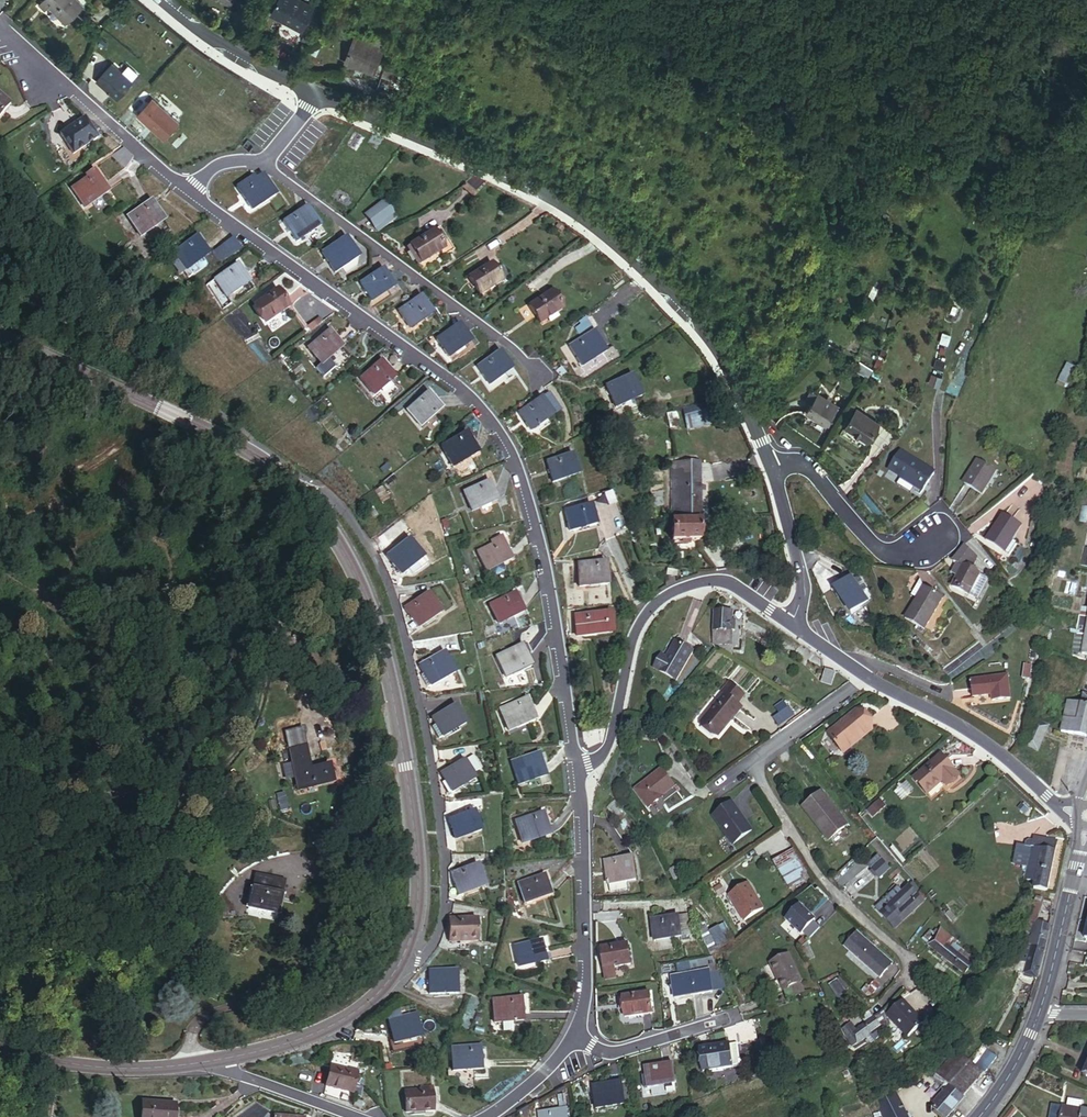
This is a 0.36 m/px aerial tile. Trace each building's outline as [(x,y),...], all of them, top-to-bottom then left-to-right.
[(84,0),(56,0),(59,3),(58,6),(71,16),(84,0)] [(299,0),(263,0),(273,5),(274,3),(282,7),(281,9),(292,15),(299,0)] [(283,31),(290,17),(270,8),(264,21),(283,31)] [(304,51),(314,30),(301,24),(292,45),(304,51)] [(361,71),(373,42),(362,37),(358,45),(342,38),(333,59),(361,71)] [(91,69),(113,86),(127,67),(105,50),(91,69)] [(381,103),(393,77),(370,66),(362,84),(373,90),(371,97),(381,103)] [(17,95),(0,81),(0,113),(2,114),(17,95)] [(139,108),(166,132),(181,114),(155,90),(139,108)] [(73,149),(97,135),(85,115),(62,128),(73,149)] [(108,188),(96,170),(74,183),(84,202),(108,188)] [(275,188),(265,171),(241,183),(251,201),(275,188)] [(384,194),(366,208),(377,223),(396,209),(384,194)] [(164,216),(153,197),(129,212),(141,231),(164,216)] [(298,235),(319,221),(307,204),(287,217),(298,235)] [(162,219),(140,237),(148,246),(169,227),(162,219)] [(444,244),(433,226),(409,240),(419,258),(444,244)] [(209,249),(198,231),(178,246),(188,263),(209,249)] [(337,265),(359,250),(348,233),(326,247),(337,265)] [(210,248),(216,261),(240,250),(235,237),(210,248)] [(491,258),(470,270),(480,289),(502,276),(495,265),(491,258)] [(250,277),(239,259),(217,273),(228,291),(250,277)] [(501,262),(495,265),(502,276),(508,273),(501,262)] [(372,294),(395,280),(384,264),(363,278),(372,294)] [(287,303),(277,285),(255,298),(264,316),(287,303)] [(561,304),(552,285),(528,298),(537,316),(561,304)] [(411,321),(433,307),(422,291),(401,304),(411,321)] [(449,350),(472,335),(462,319),(439,334),(449,350)] [(320,358),(341,342),(330,326),(309,341),(320,358)] [(606,343),(596,326),(571,341),(581,358),(606,343)] [(511,363),(501,347),(480,359),(491,376),(511,363)] [(373,387),(393,372),(382,356),(362,371),(373,387)] [(1056,384),(1065,389),(1076,369),(1067,364),(1056,384)] [(942,368),(934,366),(931,376),(939,378),(942,368)] [(642,390),(634,368),(607,378),(614,399),(642,390)] [(941,384),(930,380),(927,391),(938,394),(941,384)] [(420,420),(441,401),(427,387),(407,405),(420,420)] [(531,423),(554,409),(543,393),(520,406),(531,423)] [(825,429),(836,410),(817,398),(804,416),(825,429)] [(713,422),(709,410),(686,417),(689,427),(713,422)] [(870,446),(881,427),(858,414),(847,432),(870,446)] [(452,460),(479,447),(468,426),(442,439),(452,460)] [(579,468),(575,448),(548,454),(552,473),(579,468)] [(701,514),(712,514),(713,503),(700,503),(700,459),(665,459),(666,512),(701,514)] [(892,481),(918,497),(927,486),(935,491),(940,481),(904,460),(892,481)] [(980,493),(996,472),(979,460),(963,480),(980,493)] [(475,505),(500,494),(492,475),(466,485),(475,505)] [(927,486),(918,497),(928,503),(935,491),(927,486)] [(596,520),(594,501),(569,503),(570,522),(596,520)] [(701,514),(666,512),(666,534),(672,535),(672,539),(689,539),(690,534),(700,534),(701,514)] [(988,549),(1009,558),(1015,547),(1025,528),(1004,518),(988,549)] [(505,534),(479,546),(488,564),(490,562),(504,556),(513,552),(505,534)] [(395,578),(419,564),(406,544),(383,559),(395,578)] [(1015,547),(1009,558),(1016,561),(1021,549),(1015,547)] [(979,566),(962,555),(952,570),(962,575),(973,579),(979,566)] [(504,556),(490,562),(493,568),(496,569),(505,565),(506,562),(504,556)] [(608,580),(609,557),(581,557),(581,580),(608,580)] [(973,579),(962,575),(952,595),(972,603),(971,608),(980,612),(993,587),(973,579)] [(919,600),(926,591),(925,580),(913,596),(919,600)] [(837,619),(852,609),(836,584),(822,594),(837,619)] [(525,606),(515,588),(493,599),(501,616),(525,606)] [(436,609),(425,590),(400,605),(410,624),(436,609)] [(944,603),(926,591),(905,619),(924,632),(944,603)] [(734,643),(735,608),(717,607),(716,642),(734,643)] [(606,629),(607,608),(580,609),(580,628),(606,629)] [(508,671),(531,659),(522,639),(499,650),(508,671)] [(681,681),(695,654),(680,646),(673,659),(665,656),(659,670),(681,681)] [(952,680),(980,661),(971,648),(943,667),(952,680)] [(430,683),(451,670),(440,650),(418,663),(430,683)] [(1030,686),(1036,668),(1027,666),(1023,683),(1030,686)] [(837,694),(840,681),(825,678),(822,691),(837,694)] [(1018,711),(1012,679),(973,687),(977,709),(993,706),(995,715),(1018,711)] [(711,707),(728,723),(740,711),(735,707),(743,696),(728,683),(721,690),(723,694),(711,707)] [(533,711),(524,691),(500,701),(508,720),(533,711)] [(465,718),(454,698),(428,712),(431,718),(425,719),(435,733),(465,718)] [(718,735),(728,723),(711,707),(700,720),(718,735)] [(788,707),(774,718),(780,726),(795,716),(788,707)] [(1086,741),(1086,708),(1086,712),(1073,708),(1065,737),(1086,741)] [(847,754),(871,732),(856,716),(833,738),(847,754)] [(1038,757),(1053,731),(1040,724),(1025,750),(1038,757)] [(311,766),(307,745),(290,748),(297,788),(331,782),(327,763),(311,766)] [(544,765),(536,745),(510,755),(518,775),(544,765)] [(479,768),(470,749),(438,767),(441,772),(439,775),(446,787),(479,768)] [(948,796),(961,785),(942,764),(916,786),(928,802),(943,791),(948,796)] [(639,804),(667,787),(654,767),(627,784),(639,804)] [(827,830),(844,817),(822,789),(805,802),(827,830)] [(879,797),(866,809),(872,815),(885,804),(879,797)] [(733,841),(752,828),(734,798),(714,810),(733,841)] [(480,817),(473,804),(444,817),(452,837),(476,827),(474,820),(480,817)] [(549,824),(541,804),(515,814),(523,834),(549,824)] [(1033,852),(1032,856),(1029,870),(1035,872),(1055,876),(1062,846),(1051,843),(1036,839),(1034,845),(1030,844),(1028,850),(1033,852)] [(1029,870),(1032,856),(1033,852),(1018,848),(1014,866),(1029,870)] [(642,871),(640,852),(610,855),(612,875),(642,871)] [(797,887),(810,878),(793,853),(780,862),(797,887)] [(889,857),(879,867),(887,875),(897,866),(889,857)] [(487,880),(483,859),(457,864),(460,885),(487,880)] [(553,887),(547,866),(523,874),(528,893),(553,887)] [(1051,894),(1055,876),(1035,872),(1032,882),(1039,883),(1038,890),(1051,894)] [(275,914),(284,877),(272,874),(269,889),(250,886),(246,907),(275,914)] [(748,918),(767,907),(752,880),(733,892),(748,918)] [(624,881),(606,884),(607,891),(625,888),(624,881)] [(900,895),(883,908),(901,930),(931,905),(918,889),(904,900),(900,895)] [(806,930),(812,937),(822,927),(816,920),(818,919),(803,902),(788,916),(804,932),(806,930)] [(687,909),(680,911),(682,931),(689,930),(687,909)] [(682,931),(680,911),(655,913),(658,932),(682,931)] [(478,936),(478,914),(450,915),(449,935),(478,936)] [(726,922),(712,930),(719,944),(728,939),(733,936),(726,922)] [(709,924),(701,929),(714,953),(730,943),(728,939),(719,944),(712,930),(709,924)] [(543,952),(539,930),(513,936),(518,958),(543,952)] [(969,976),(977,967),(970,960),(972,957),(966,952),(964,956),(958,951),(960,947),(955,943),(951,946),(945,941),(949,935),(943,930),(931,945),(969,976)] [(886,975),(895,966),(859,932),(851,941),(886,975)] [(608,957),(620,956),(634,954),(631,935),(606,937),(608,957)] [(785,988),(802,981),(805,979),(791,948),(770,958),(784,989),(785,988)] [(622,968),(620,956),(608,957),(610,969),(622,968)] [(456,988),(454,964),(429,967),(431,990),(456,988)] [(716,984),(714,965),(675,969),(677,988),(716,984)] [(735,973),(726,977),(736,998),(745,993),(735,973)] [(829,986),(839,996),(848,987),(838,977),(829,986)] [(802,981),(785,988),(790,996),(806,988),(802,981)] [(651,1005),(649,986),(625,988),(627,1008),(651,1005)] [(520,1011),(518,988),(493,990),(496,1014),(520,1011)] [(907,997),(893,1009),(900,1018),(898,1020),(911,1035),(927,1021),(907,997)] [(900,1018),(893,1009),(890,1011),(898,1020),(900,1018)] [(892,1025),(890,1010),(857,1029),(854,1021),(844,1025),(847,1034),(853,1044),(873,1033),(877,1040),(881,1038),(881,1037),(892,1025)] [(420,1034),(418,1015),(392,1017),(395,1037),(420,1034)] [(476,1060),(475,1037),(449,1039),(451,1062),(476,1060)] [(732,1042),(734,1063),(742,1063),(739,1041),(732,1042)] [(734,1063),(732,1042),(703,1046),(706,1067),(734,1063)] [(954,1085),(976,1062),(962,1049),(942,1072),(954,1085)] [(978,1064),(988,1073),(1001,1059),(991,1049),(982,1060),(978,1064)] [(356,1088),(362,1065),(335,1056),(328,1078),(356,1088)] [(1079,1079),(1086,1083),(1086,1062),(1079,1079)] [(674,1084),(672,1063),(646,1066),(649,1087),(674,1084)] [(951,1094),(961,1103),(988,1073),(978,1064),(951,1094)] [(621,1098),(619,1076),(594,1079),(596,1100),(621,1098)] [(430,1103),(427,1082),(399,1084),(401,1104),(430,1103)] [(887,1116),(903,1116),(904,1116),(890,1091),(880,1096),(887,1116)] [(961,1103),(950,1092),(945,1095),(941,1092),(935,1100),(940,1106),(936,1110),(944,1116),(948,1116),(961,1103)] [(142,1093),(141,1116),(174,1116),(175,1093),(142,1093)] [(565,1101),(541,1103),(543,1116),(567,1116),(565,1101)]
